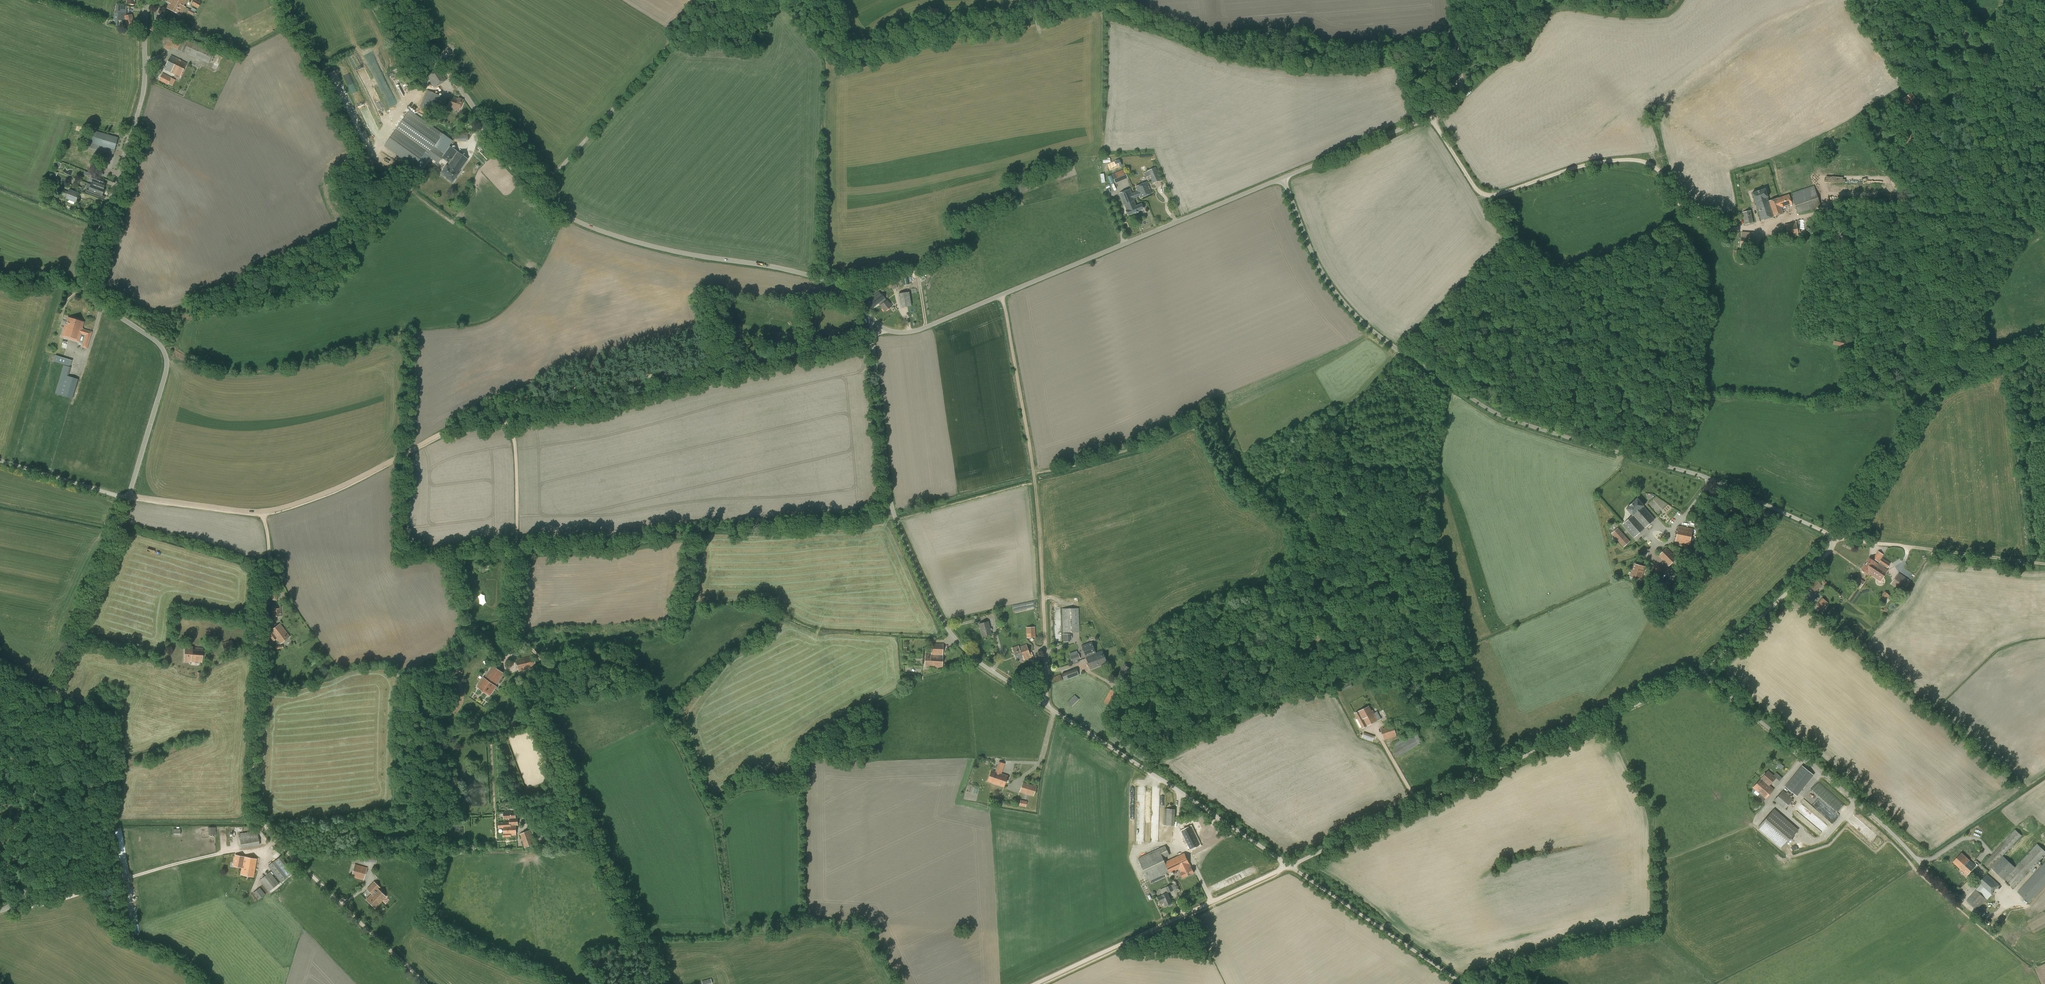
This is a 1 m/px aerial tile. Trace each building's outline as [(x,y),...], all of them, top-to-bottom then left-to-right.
[(172,0),(171,0),(166,8),(178,15),(183,6),(172,0)] [(191,4),(190,8),(196,11),(201,3),(195,0),(193,0),(191,4)] [(127,6),(116,5),(115,20),(125,21),(127,27),(134,26),(131,14),(127,15),(126,13),(127,6)] [(149,29),(158,35),(163,27),(153,21),(149,29)] [(170,47),(184,53),(184,51),(189,53),(188,55),(208,64),(209,62),(214,64),(218,54),(189,41),(185,39),(183,42),(170,36),(165,49),(168,50),(170,47)] [(164,69),(180,77),(187,63),(171,55),(164,69)] [(426,77),(434,88),(446,80),(438,68),(426,77)] [(158,80),(168,85),(171,78),(162,73),(158,80)] [(419,107),(434,114),(441,97),(426,90),(419,107)] [(1911,93),(1902,99),(1912,112),(1921,106),(1911,93)] [(458,98),(458,99),(451,97),(447,107),(459,111),(463,100),(458,98)] [(409,110),(383,147),(413,168),(418,161),(421,164),(427,156),(437,163),(452,142),(409,110)] [(88,142),(96,145),(95,148),(95,149),(113,154),(113,153),(117,138),(113,137),(96,132),(92,130),(88,142)] [(455,139),(455,142),(468,142),(467,133),(452,133),(452,139),(455,139)] [(446,166),(441,173),(447,177),(446,178),(452,182),(454,182),(456,179),(455,178),(457,174),(467,159),(457,152),(456,151),(450,147),(441,158),(448,164),(446,167),(446,166)] [(1147,171),(1149,176),(1153,184),(1161,180),(1156,168),(1147,171)] [(1111,174),(1115,183),(1127,178),(1124,169),(1111,174)] [(92,180),(90,185),(104,190),(103,189),(105,184),(103,183),(104,180),(92,175),(90,179),(92,180)] [(1137,191),(1132,194),(1134,199),(1139,196),(1140,198),(1152,193),(1147,182),(1135,187),(1137,191)] [(55,189),(48,185),(45,191),(52,194),(55,189)] [(104,190),(90,185),(89,188),(87,187),(85,192),(99,197),(100,194),(102,195),(104,190)] [(1792,196),(1789,197),(1789,195),(1769,201),(1767,197),(1768,197),(1765,189),(1752,193),(1754,201),(1755,201),(1761,221),(1783,214),(1781,208),(1794,203),(1798,214),(1821,207),(1814,186),(1791,193),(1792,196)] [(1132,194),(1130,189),(1119,194),(1126,210),(1126,211),(1128,216),(1134,213),(1135,214),(1138,213),(1138,211),(1143,209),(1141,204),(1136,206),(1133,200),(1134,200),(1134,199),(1132,194)] [(68,192),(63,190),(61,195),(66,196),(65,198),(68,200),(67,202),(73,205),(74,202),(75,202),(79,194),(69,190),(68,192)] [(1742,213),(1745,225),(1753,223),(1751,211),(1742,213)] [(1796,222),(1786,224),(1788,239),(1798,238),(1797,233),(1800,233),(1799,224),(1796,225),(1796,222)] [(1740,250),(1749,251),(1749,249),(1752,249),(1754,233),(1741,232),(1740,250)] [(898,294),(900,308),(911,306),(909,292),(898,294)] [(882,299),(878,294),(875,296),(876,298),(870,302),(873,307),(879,303),(880,305),(880,306),(885,312),(892,306),(887,300),(886,301),(885,298),(882,299)] [(80,334),(85,335),(81,347),(87,349),(92,332),(82,329),(84,322),(78,321),(78,319),(74,318),(73,319),(68,318),(67,321),(66,321),(64,327),(67,328),(65,335),(68,337),(68,339),(78,342),(80,334)] [(1839,347),(1844,349),(1847,339),(1835,336),(1833,342),(1832,346),(1839,347)] [(55,355),(54,362),(70,366),(72,360),(55,355)] [(71,368),(63,365),(55,393),(72,399),(78,379),(68,376),(71,368)] [(1637,499),(1626,509),(1632,516),(1623,524),(1634,538),(1655,519),(1644,506),(1637,499)] [(1675,542),(1689,545),(1693,529),(1679,526),(1675,542)] [(1612,533),(1624,547),(1629,542),(1618,528),(1612,533)] [(1677,558),(1666,547),(1658,556),(1669,566),(1677,558)] [(1867,573),(1871,575),(1878,564),(1874,562),(1869,558),(1862,569),(1867,573)] [(1882,559),(1879,564),(1878,564),(1871,575),(1880,581),(1887,570),(1883,567),(1883,566),(1885,566),(1888,562),(1882,559)] [(1654,560),(1649,565),(1658,574),(1662,569),(1654,560)] [(1641,580),(1644,567),(1634,564),(1630,577),(1641,580)] [(1677,582),(1682,577),(1675,570),(1670,575),(1677,582)] [(1898,573),(1891,584),(1903,592),(1910,581),(1898,573)] [(1865,582),(1858,577),(1854,584),(1860,589),(1865,582)] [(1816,580),(1810,586),(1815,592),(1821,585),(1816,580)] [(1879,597),(1884,602),(1890,596),(1885,591),(1879,597)] [(1828,603),(1822,598),(1816,605),(1822,610),(1828,603)] [(272,617),(281,617),(281,606),(271,606),(272,617)] [(1079,632),(1079,608),(1062,608),(1063,633),(1079,632)] [(988,622),(979,624),(982,636),(991,634),(988,622)] [(279,624),(267,633),(273,641),(276,638),(280,644),(289,637),(279,624)] [(1026,627),(1027,637),(1035,637),(1034,627),(1026,627)] [(222,643),(225,653),(235,650),(232,640),(222,643)] [(1082,646),(1086,657),(1095,653),(1092,642),(1082,646)] [(931,644),(931,655),(925,654),(925,666),(942,667),(943,644),(931,644)] [(1019,646),(1012,648),(1016,660),(1025,657),(1025,659),(1030,657),(1026,645),(1019,647),(1019,646)] [(185,646),(184,661),(201,662),(202,649),(193,648),(193,647),(185,646)] [(1095,653),(1086,657),(1090,669),(1107,663),(1102,651),(1095,653)] [(1078,653),(1070,657),(1071,662),(1080,658),(1078,653)] [(516,659),(519,672),(536,668),(534,656),(516,659)] [(1117,678),(1127,683),(1134,669),(1124,664),(1117,678)] [(477,687),(490,696),(496,686),(504,674),(493,666),(484,678),(477,687)] [(1079,676),(1076,668),(1061,673),(1064,681),(1079,676)] [(1055,676),(1052,677),(1054,684),(1063,680),(1060,673),(1055,675),(1055,676)] [(1111,689),(1104,702),(1114,708),(1121,695),(1111,689)] [(1075,695),(1067,702),(1072,707),(1079,699),(1075,695)] [(1369,706),(1357,712),(1355,713),(1362,728),(1381,719),(1377,711),(1374,713),(1373,710),(1371,711),(1369,706)] [(1380,729),(1384,740),(1397,736),(1394,725),(1380,729)] [(1363,732),(1360,731),(1359,733),(1361,734),(1359,737),(1373,742),(1375,736),(1363,732)] [(1392,749),(1397,758),(1422,743),(1415,731),(1392,745),(1394,748),(1392,749)] [(991,770),(987,781),(995,784),(1004,787),(1008,776),(1001,774),(1004,764),(999,762),(996,772),(991,770)] [(1794,793),(1810,773),(1801,766),(1785,786),(1794,793)] [(1762,776),(1763,776),(1753,788),(1760,794),(1757,797),(1763,802),(1774,790),(1769,786),(1776,778),(1768,771),(1766,773),(1765,772),(1762,776)] [(1023,782),(1019,792),(1033,796),(1037,786),(1023,782)] [(1783,790),(1774,800),(1785,809),(1793,799),(1783,790)] [(1164,809),(1164,825),(1175,825),(1175,809),(1164,809)] [(1798,830),(1774,809),(1757,828),(1782,849),(1798,830)] [(504,828),(504,833),(503,833),(503,837),(511,837),(510,836),(516,835),(516,826),(517,826),(517,818),(515,818),(515,812),(503,812),(504,819),(509,819),(509,822),(499,822),(499,828),(504,828)] [(1190,821),(1194,831),(1200,828),(1196,819),(1190,821)] [(520,834),(524,848),(535,844),(530,830),(520,834)] [(2003,856),(2021,836),(2015,830),(1983,864),(1990,870),(1992,868),(2014,889),(2044,856),(2044,852),(2036,844),(2015,867),(2003,856)] [(260,846),(257,831),(239,834),(241,849),(260,846)] [(1183,836),(1189,850),(1198,846),(1192,832),(1183,836)] [(1170,855),(1165,846),(1138,858),(1149,882),(1167,873),(1168,874),(1179,869),(1181,873),(1183,878),(1194,872),(1192,868),(1185,853),(1165,862),(1163,859),(1164,858),(1170,855)] [(1953,862),(1959,867),(1962,864),(1962,865),(1963,864),(1967,868),(1972,863),(1961,853),(1953,862)] [(233,866),(242,868),(243,857),(235,855),(233,866)] [(243,857),(242,868),(240,875),(253,877),(256,859),(243,857)] [(278,858),(268,866),(281,882),(291,874),(278,858)] [(2042,865),(2039,862),(2038,864),(2041,867),(2040,867),(2018,891),(2017,892),(2020,894),(2029,903),(2044,886),(2044,862),(2042,865)] [(1962,864),(1959,867),(1967,875),(1975,866),(1972,863),(1967,868),(1963,864),(1962,865),(1962,864)] [(351,877),(363,880),(367,867),(354,864),(351,877)] [(269,872),(259,880),(268,892),(279,884),(269,872)] [(1980,886),(1976,890),(1987,900),(2000,885),(1987,874),(1978,884),(1980,886)] [(369,892),(371,894),(381,903),(386,897),(379,890),(381,888),(374,882),(367,889),(369,892)] [(265,895),(259,887),(252,893),(258,900),(265,895)] [(1976,890),(1966,900),(1978,910),(1987,900),(1976,890)] [(1169,906),(1170,906),(1172,905),(1172,904),(1172,903),(1167,893),(1158,897),(1161,904),(1164,902),(1166,906),(1168,905),(1169,906)] [(381,903),(371,894),(366,900),(375,909),(381,903)]
